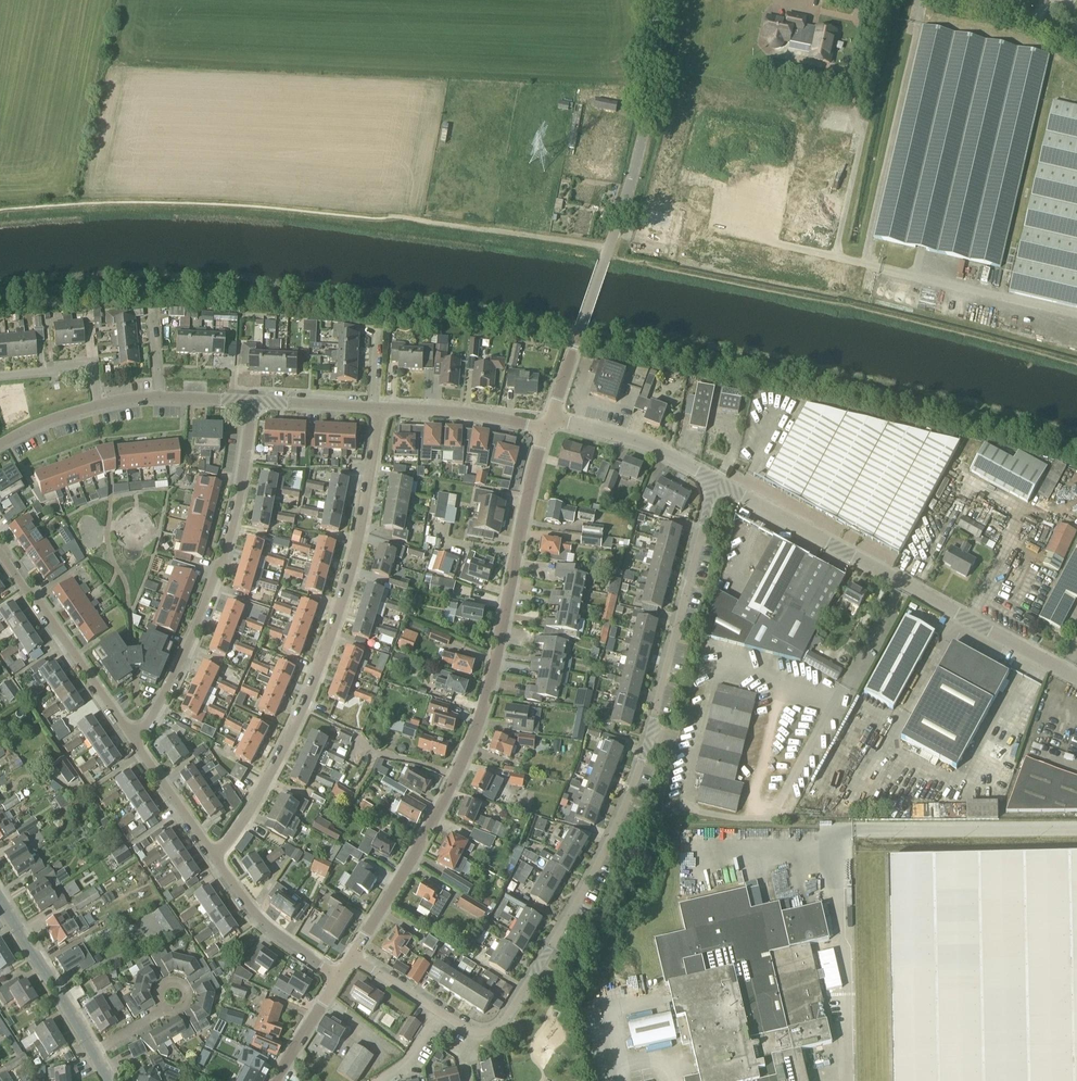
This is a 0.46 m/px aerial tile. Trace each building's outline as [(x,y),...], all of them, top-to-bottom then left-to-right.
[(788,15),(786,22),(768,18),(764,37),(770,38),(770,41),(770,43),(770,45),(772,47),(775,48),(777,48),(780,47),(781,46),(783,43),(783,41),(789,42),(800,44),(801,38),(802,32),(803,32),(805,19),(788,15)] [(1001,268),(1025,162),(1049,56),(922,27),(873,239),(1001,268)] [(801,38),(800,44),(797,57),(810,59),(808,72),(827,76),(833,44),(814,40),(814,41),(801,38)] [(616,113),(618,104),(596,100),(594,109),(616,113)] [(569,103),(559,102),(558,109),(568,111),(569,103)] [(1053,102),(1024,229),(1009,293),(1076,309),(1076,108),(1053,102)] [(673,228),(672,207),(642,209),(643,229),(673,228)] [(675,209),(672,230),(681,231),(683,210),(675,209)] [(197,319),(198,312),(184,311),(184,309),(169,309),(168,318),(179,319),(179,329),(178,329),(176,354),(188,355),(189,336),(189,335),(189,319),(197,319)] [(95,330),(102,330),(101,327),(100,311),(93,311),(94,328),(95,330)] [(128,312),(106,314),(107,326),(117,325),(117,332),(136,330),(135,318),(143,318),(143,311),(128,312)] [(228,322),(229,314),(214,314),(213,321),(228,322)] [(56,347),(70,346),(67,317),(63,318),(64,324),(54,325),(56,347)] [(67,317),(70,346),(84,345),(82,322),(72,323),(72,317),(67,317)] [(24,335),(24,329),(23,322),(19,323),(19,329),(22,358),(37,357),(34,334),(24,335)] [(276,322),(266,322),(266,331),(276,331),(276,322)] [(317,333),(317,322),(304,322),(303,333),(317,333)] [(335,334),(334,339),(341,339),(340,346),(359,347),(360,335),(354,335),(355,327),(335,326),(335,334)] [(8,360),(22,358),(19,329),(15,330),(16,336),(6,337),(8,360)] [(118,339),(112,339),(112,345),(137,342),(136,330),(117,332),(118,339)] [(200,355),(201,330),(196,330),(196,336),(189,336),(188,355),(200,355)] [(213,337),(206,336),(206,331),(201,330),(200,355),(212,356),(213,337)] [(213,337),(212,356),(224,357),(225,331),(220,331),(220,337),(213,337)] [(448,338),(437,336),(436,345),(437,345),(436,351),(447,352),(448,347),(454,347),(455,338),(448,338)] [(263,355),(262,374),(274,374),(275,349),(275,342),(270,341),(269,349),(270,349),(270,355),(263,355)] [(275,349),(274,374),(286,375),(287,356),(280,356),(280,350),(281,350),(282,341),(275,341),(275,342),(275,349)] [(478,359),(480,342),(470,341),(468,358),(478,359)] [(137,342),(112,345),(113,349),(119,349),(120,356),(138,354),(137,342)] [(244,345),(243,367),(250,367),(250,373),(262,374),(263,355),(256,354),(257,346),(244,345)] [(411,371),(412,351),(406,351),(406,345),(393,345),(392,362),(399,363),(399,370),(411,371)] [(516,368),(521,347),(512,345),(508,364),(507,366),(510,367),(516,368)] [(334,352),(333,358),(342,358),(358,359),(359,347),(340,346),(340,352),(334,352)] [(412,351),(411,371),(423,371),(423,370),(425,370),(430,364),(432,364),(432,347),(419,346),(418,352),(412,351)] [(287,356),(286,375),(298,375),(299,357),(299,350),(293,350),(293,356),(287,356)] [(458,387),(460,363),(447,362),(448,354),(437,353),(435,365),(442,365),(440,386),(458,387)] [(120,362),(114,362),(114,368),(121,367),(140,366),(138,354),(120,356),(120,362)] [(333,358),(333,363),(339,363),(339,370),(358,371),(358,359),(342,358),(333,358)] [(503,369),(503,363),(503,361),(487,360),(487,366),(474,365),(472,389),(488,390),(488,388),(493,389),(495,369),(503,369)] [(626,372),(601,363),(594,362),(592,368),(591,367),(588,374),(597,377),(591,395),(616,403),(626,372)] [(333,375),(332,381),(338,382),(357,383),(358,371),(339,370),(339,376),(333,375)] [(537,395),(539,378),(530,377),(530,373),(518,372),(510,371),(509,388),(516,389),(516,393),(537,395)] [(651,388),(655,377),(649,375),(645,386),(651,388)] [(706,431),(715,389),(698,385),(689,428),(706,431)] [(738,414),(743,394),(724,390),(719,410),(738,414)] [(660,428),(668,408),(639,397),(634,410),(647,415),(644,423),(660,428)] [(805,405),(764,482),(899,556),(961,443),(805,405)] [(278,447),(280,424),(266,423),(265,446),(273,447),(273,454),(271,454),(270,457),(266,457),(266,465),(278,465),(278,454),(278,447)] [(278,447),(278,454),(284,455),(284,447),(292,448),(293,425),(280,424),(278,447)] [(305,449),(307,425),(293,425),(292,448),(291,455),(297,455),(297,448),(305,449)] [(328,457),(329,450),(330,427),(317,426),(315,449),(324,450),(323,457),(328,457)] [(342,451),(343,428),(330,427),(329,450),(342,451)] [(419,440),(420,428),(400,427),(400,436),(395,436),(395,457),(418,458),(419,440)] [(188,435),(188,443),(192,443),(192,451),(201,452),(200,459),(205,459),(206,429),(193,428),(192,435),(188,435)] [(343,428),(342,451),(342,458),(347,458),(347,451),(355,451),(357,428),(343,428)] [(443,453),(444,429),(420,428),(419,440),(422,440),(421,461),(432,462),(432,452),(443,453)] [(206,429),(205,459),(210,459),(210,452),(219,452),(220,429),(206,429)] [(443,453),(442,462),(452,463),(455,463),(463,463),(464,442),(467,442),(469,443),(471,431),(462,430),(444,429),(443,453)] [(495,447),(498,436),(489,434),(471,431),(469,443),(467,455),(478,457),(477,466),(487,467),(490,446),(493,447),(495,447)] [(495,447),(491,464),(493,465),(505,468),(506,468),(514,470),(519,449),(515,448),(517,440),(506,437),(498,436),(495,447)] [(164,444),(166,467),(179,466),(177,443),(164,444)] [(591,463),(594,451),(565,443),(558,467),(581,473),(585,461),(591,463)] [(164,444),(151,446),(153,469),(166,467),(164,444)] [(1013,460),(985,445),(970,472),(1028,504),(1048,467),(1018,451),(1013,460)] [(151,446),(138,447),(140,470),(153,469),(151,446)] [(138,447),(124,448),(126,471),(140,470),(138,447)] [(126,471),(124,448),(112,449),(112,448),(108,449),(111,449),(114,474),(112,474),(114,474),(114,472),(126,471)] [(95,453),(84,458),(92,479),(103,475),(104,475),(104,476),(106,476),(106,475),(105,476),(96,452),(99,451),(95,452),(95,453)] [(84,458),(71,462),(79,484),(92,479),(84,458)] [(642,484),(645,476),(640,474),(643,467),(627,460),(620,477),(629,481),(630,479),(642,484)] [(1048,501),(1067,467),(1056,461),(1038,495),(1048,501)] [(71,462),(59,466),(67,488),(79,484),(71,462)] [(59,466),(47,471),(55,493),(55,492),(58,501),(63,499),(60,491),(67,488),(59,466)] [(406,476),(407,468),(394,466),(394,474),(406,476)] [(218,471),(205,467),(205,475),(216,477),(218,471)] [(12,471),(0,478),(21,513),(25,510),(20,501),(16,495),(24,491),(20,484),(23,481),(19,474),(15,477),(12,471)] [(39,489),(32,492),(40,505),(46,503),(43,497),(55,493),(47,471),(34,476),(39,489)] [(613,493),(619,475),(610,472),(603,490),(613,493)] [(485,487),(488,475),(477,473),(475,486),(485,487)] [(606,476),(599,473),(596,480),(604,483),(606,476)] [(208,481),(209,476),(199,474),(198,479),(194,491),(217,497),(221,485),(208,481)] [(261,488),(278,491),(280,478),(263,475),(261,488)] [(394,479),(392,492),(395,493),(410,495),(415,496),(416,488),(417,484),(418,478),(398,475),(397,480),(394,479)] [(334,477),(331,490),(348,493),(350,480),(345,479),(334,477)] [(0,478),(0,504),(1,505),(8,500),(12,506),(14,510),(3,517),(7,523),(21,513),(0,478)] [(662,501),(672,483),(662,478),(655,490),(649,487),(642,499),(649,503),(648,504),(652,506),(657,498),(662,500),(662,501)] [(509,491),(510,483),(499,481),(498,489),(509,491)] [(307,485),(306,490),(314,491),(316,483),(307,482),(307,485)] [(316,483),(314,491),(323,493),(325,485),(316,483)] [(672,506),(682,488),(672,483),(662,501),(662,500),(657,509),(654,517),(659,518),(662,512),(666,503),(671,505),(672,506)] [(275,504),(278,491),(261,488),(258,500),(275,504)] [(282,496),(290,498),(292,490),(291,490),(283,488),(282,496)] [(672,506),(671,505),(666,514),(671,517),(676,508),(681,511),(679,513),(680,513),(691,493),(682,488),(672,506)] [(300,491),(292,490),(290,498),(299,499),(300,492),(300,491)] [(331,490),(328,503),(345,506),(348,493),(331,490)] [(493,494),(476,490),(473,504),(483,506),(481,515),(505,520),(507,510),(504,510),(505,504),(490,501),(491,494),(493,494)] [(213,514),(217,497),(194,491),(190,509),(213,514)] [(410,495),(395,493),(392,492),(389,504),(413,509),(413,505),(408,504),(410,495)] [(448,509),(450,496),(439,494),(437,506),(448,509)] [(84,498),(77,501),(79,507),(87,504),(84,498)] [(272,516),(275,504),(258,500),(256,513),(272,516)] [(37,515),(43,511),(38,503),(32,508),(37,515)] [(345,506),(328,503),(326,516),(343,520),(345,506)] [(412,513),(413,509),(389,504),(387,516),(405,520),(405,519),(407,512),(412,513)] [(430,505),(429,515),(435,516),(434,520),(445,522),(445,523),(453,524),(453,523),(455,507),(448,506),(448,509),(437,506),(435,506),(431,505),(430,505)] [(573,524),(576,511),(565,508),(549,505),(546,523),(561,526),(562,522),(573,524)] [(302,507),(301,515),(309,517),(311,509),(302,507)] [(580,510),(578,521),(594,524),(596,516),(596,512),(581,508),(580,510)] [(209,531),(213,514),(190,509),(186,526),(209,531)] [(311,509),(309,517),(317,519),(317,521),(324,523),(323,529),(340,532),(343,520),(326,516),(319,515),(320,511),(311,509)] [(270,530),(272,516),(256,513),(253,526),(270,530)] [(277,522),(286,523),(287,515),(278,514),(277,522)] [(296,517),(287,515),(286,523),(294,525),(296,517)] [(503,530),(505,520),(481,515),(479,524),(470,522),(467,536),(484,540),(484,539),(482,538),(484,531),(499,535),(500,529),(503,530)] [(18,542),(37,529),(29,516),(9,529),(18,542)] [(405,519),(405,520),(387,516),(385,529),(395,531),(393,538),(408,543),(408,533),(406,532),(408,520),(405,519)] [(979,540),(985,529),(963,517),(957,528),(979,540)] [(303,531),(309,531),(310,524),(295,523),(293,541),(302,542),(303,531)] [(1059,572),(1064,561),(1076,532),(1059,523),(1046,553),(1048,553),(1043,565),(1059,572)] [(584,525),(582,536),(603,538),(604,528),(584,525)] [(204,549),(209,531),(186,526),(184,534),(177,532),(174,541),(181,543),(204,549)] [(678,544),(681,531),(662,526),(659,534),(653,533),(652,539),(658,540),(658,539),(678,544)] [(62,538),(69,534),(65,528),(58,533),(62,538)] [(26,555),(46,541),(37,529),(18,542),(26,555)] [(582,536),(581,546),(601,549),(601,548),(612,550),(613,540),(608,539),(603,538),(582,536)] [(989,541),(983,538),(980,544),(993,550),(996,545),(989,541)] [(286,549),(288,542),(275,539),(273,546),(286,549)] [(560,545),(561,540),(552,539),(552,541),(543,540),(542,546),(540,546),(539,553),(541,553),(541,554),(551,556),(550,562),(565,564),(567,555),(570,556),(570,554),(572,546),(560,545)] [(675,557),(678,544),(658,539),(658,540),(656,547),(650,546),(648,552),(655,553),(655,552),(675,557)] [(818,628),(845,578),(774,539),(739,604),(738,604),(732,616),(717,592),(706,637),(800,662),(804,656),(803,655),(818,627),(818,628)] [(245,552),(261,557),(265,544),(249,540),(245,552)] [(318,552),(334,557),(337,544),(321,540),(318,552)] [(35,567),(55,554),(46,541),(26,555),(35,567)] [(67,545),(66,546),(69,552),(77,565),(84,560),(74,541),(67,545)] [(202,559),(204,549),(181,543),(179,553),(175,552),(174,559),(190,563),(191,557),(202,559)] [(292,551),(301,553),(303,545),(294,543),(292,551)] [(967,556),(971,548),(964,543),(959,552),(952,548),(943,563),(957,571),(956,573),(966,578),(975,561),(967,556)] [(402,559),(405,548),(391,544),(389,550),(380,547),(376,560),(393,565),(393,564),(395,557),(402,559)] [(312,548),(303,545),(301,553),(309,556),(312,548)] [(424,552),(423,552),(409,548),(407,555),(424,561),(426,554),(426,553),(424,553),(424,552)] [(1076,549),(1040,618),(1060,628),(1075,598),(1076,599),(1076,549)] [(55,554),(35,567),(44,580),(64,567),(59,560),(64,556),(60,550),(55,554)] [(466,563),(459,580),(472,585),(474,578),(485,582),(487,582),(493,567),(495,560),(486,557),(484,564),(473,560),(476,553),(470,551),(466,563)] [(241,565),(258,570),(261,557),(245,552),(241,565)] [(330,570),(334,557),(318,552),(314,565),(330,570)] [(453,581),(460,561),(451,557),(452,557),(439,553),(434,552),(427,571),(446,578),(453,581)] [(672,570),(675,557),(655,552),(655,553),(653,561),(646,559),(645,564),(651,566),(652,565),(672,570)] [(275,566),(277,557),(268,555),(266,563),(275,566)] [(286,560),(277,557),(275,566),(283,568),(286,560)] [(393,564),(393,565),(376,560),(373,573),(389,578),(391,570),(398,572),(399,566),(393,564)] [(169,583),(191,592),(196,577),(180,571),(183,565),(172,561),(170,568),(174,569),(169,583)] [(241,565),(238,577),(254,582),(256,575),(258,570),(241,565)] [(327,582),(330,570),(314,565),(311,577),(327,582)] [(557,565),(554,578),(566,580),(565,587),(584,591),(587,576),(581,575),(583,570),(579,569),(573,568),(557,565)] [(668,583),(672,570),(652,565),(651,566),(650,573),(643,572),(642,578),(648,580),(648,578),(668,583)] [(285,576),(294,578),(296,570),(287,568),(285,576)] [(305,573),(296,570),(294,578),(297,579),(302,581),(305,573)] [(453,585),(441,583),(442,577),(433,576),(431,588),(452,592),(453,585)] [(238,577),(234,590),(250,595),(252,589),(259,591),(260,588),(268,591),(270,586),(268,586),(269,582),(261,580),(261,579),(260,584),(254,582),(238,577)] [(323,595),(327,582),(311,577),(307,590),(323,595)] [(401,581),(391,578),(389,585),(408,591),(410,582),(402,579),(401,581)] [(665,596),(668,583),(648,578),(648,580),(646,586),(640,585),(638,591),(645,592),(645,591),(665,596)] [(62,606),(87,588),(84,584),(78,589),(72,580),(53,593),(62,606)] [(279,585),(269,582),(268,586),(270,586),(268,591),(276,593),(279,585)] [(185,606),(191,592),(169,583),(163,597),(185,606)] [(623,584),(621,592),(627,593),(629,586),(623,584)] [(365,598),(381,603),(385,591),(369,585),(365,598)] [(551,592),(550,599),(581,605),(584,591),(565,587),(563,594),(551,592)] [(859,610),(867,596),(851,587),(839,609),(846,613),(850,605),(859,610)] [(70,619),(90,605),(84,597),(90,593),(87,588),(62,606),(70,619)] [(291,602),(293,594),(282,591),(280,598),(291,602)] [(662,610),(665,596),(645,591),(645,592),(643,599),(637,598),(635,604),(643,606),(641,611),(657,615),(658,609),(662,610)] [(180,620),(185,606),(163,597),(158,612),(180,620)] [(377,616),(381,603),(365,598),(361,610),(377,616)] [(550,599),(548,607),(558,609),(557,615),(578,620),(581,605),(550,599)] [(149,608),(150,604),(141,600),(139,605),(149,608)] [(473,605),(474,602),(465,600),(464,604),(451,601),(449,611),(456,612),(455,618),(463,619),(482,623),(483,621),(485,619),(485,616),(484,614),(485,607),(473,605)] [(79,631),(98,618),(93,610),(99,605),(95,601),(90,605),(70,619),(79,631)] [(298,614),(314,620),(319,607),(303,601),(298,614)] [(385,609),(393,612),(396,604),(388,601),(385,609)] [(0,612),(0,615),(6,624),(19,614),(12,603),(0,612)] [(229,603),(224,615),(240,621),(245,609),(229,603)] [(273,610),(282,613),(285,606),(276,603),(273,610)] [(404,607),(396,604),(393,612),(401,615),(404,607)] [(293,609),(285,606),(282,613),(290,616),(293,609)] [(622,615),(624,608),(617,607),(615,613),(622,615)] [(373,628),(377,616),(361,610),(357,623),(373,628)] [(606,610),(604,618),(611,619),(613,611),(606,610)] [(655,637),(658,624),(655,623),(656,616),(634,610),(632,618),(638,620),(636,627),(630,625),(628,631),(634,633),(635,632),(655,637)] [(174,635),(180,620),(158,612),(152,626),(148,624),(146,630),(156,634),(158,629),(174,635)] [(19,614),(6,624),(13,634),(27,625),(19,614)] [(310,632),(314,620),(298,614),(294,626),(310,632)] [(224,615),(220,627),(235,633),(238,627),(243,629),(244,627),(246,623),(240,621),(224,615)] [(545,629),(544,634),(563,638),(563,637),(579,640),(580,634),(575,633),(578,620),(557,615),(556,622),(546,620),(545,629)] [(98,618),(79,631),(88,644),(107,631),(98,618)] [(893,710),(935,634),(906,618),(864,695),(893,710)] [(247,619),(246,623),(244,627),(253,630),(256,623),(247,619)] [(264,626),(256,623),(253,630),(261,634),(264,626)] [(357,623),(353,635),(369,641),(371,635),(377,637),(378,634),(386,637),(389,629),(380,626),(379,630),(373,628),(357,623)] [(606,645),(610,626),(603,624),(599,644),(606,645)] [(16,648),(34,635),(27,625),(13,634),(18,641),(13,645),(14,646),(7,651),(11,657),(18,652),(16,648)] [(305,644),(310,632),(294,626),(289,638),(305,644)] [(233,640),(235,633),(220,627),(215,639),(231,645),(237,648),(239,644),(239,643),(233,640)] [(273,638),(276,630),(267,627),(264,635),(273,638)] [(389,629),(386,637),(395,640),(398,632),(389,629)] [(282,641),(284,633),(276,630),(273,638),(282,641)] [(448,647),(452,638),(433,630),(428,639),(448,647)] [(825,640),(828,635),(821,631),(818,636),(825,640)] [(651,650),(655,637),(635,632),(634,633),(633,640),(626,638),(625,644),(631,646),(631,645),(651,650)] [(148,637),(143,634),(137,647),(142,649),(141,653),(149,656),(140,676),(147,678),(145,682),(155,686),(165,662),(162,660),(164,655),(168,656),(172,647),(148,636),(148,637)] [(562,644),(563,638),(544,634),(543,640),(536,638),(535,646),(544,648),(543,655),(566,659),(569,645),(562,644)] [(28,656),(42,646),(34,635),(16,648),(18,652),(19,654),(24,650),(28,656)] [(412,654),(417,641),(404,636),(398,649),(412,654)] [(127,648),(120,637),(119,637),(115,640),(114,639),(92,654),(98,663),(102,660),(105,666),(102,668),(117,690),(125,684),(123,681),(129,676),(117,659),(124,654),(122,651),(127,648)] [(301,657),(305,644),(289,638),(285,651),(301,657)] [(215,639),(210,652),(226,658),(229,651),(231,645),(215,639)] [(244,655),(247,647),(239,644),(237,648),(236,652),(240,653),(244,655)] [(957,770),(965,756),(976,734),(994,703),(1009,674),(953,644),(938,672),(921,704),(901,739),(913,746),(910,753),(930,764),(933,757),(957,770)] [(648,663),(651,650),(631,645),(631,646),(629,653),(623,651),(622,657),(628,659),(628,658),(648,663)] [(255,650),(247,647),(244,655),(246,656),(252,658),(255,650)] [(343,661),(365,670),(367,666),(368,663),(362,661),(364,655),(348,649),(343,661)] [(7,651),(0,655),(0,656),(4,662),(11,657),(7,651)] [(471,675),(475,661),(457,656),(445,653),(442,663),(446,664),(454,667),(453,670),(471,675)] [(837,681),(843,671),(809,653),(803,663),(837,681)] [(128,669),(140,668),(138,654),(127,656),(128,669)] [(411,675),(416,661),(396,654),(391,667),(411,675)] [(381,655),(378,662),(386,665),(389,658),(381,655)] [(563,673),(566,659),(543,655),(541,661),(532,660),(531,667),(563,673)] [(645,676),(648,663),(628,658),(628,659),(626,666),(620,664),(618,670),(624,672),(625,671),(626,671),(645,676)] [(14,676),(25,668),(19,660),(8,668),(14,676)] [(43,661),(30,669),(34,675),(39,672),(44,679),(39,682),(40,683),(33,688),(37,695),(44,690),(42,687),(43,686),(47,683),(46,683),(60,673),(53,663),(47,667),(43,661)] [(254,661),(251,669),(260,673),(262,665),(254,661)] [(343,661),(339,673),(355,679),(357,673),(363,675),(364,673),(365,670),(343,661)] [(262,665),(260,673),(267,676),(269,672),(275,675),(291,681),(296,669),(281,662),(277,670),(270,667),(270,669),(262,665)] [(220,686),(222,682),(223,680),(217,678),(220,671),(205,663),(199,675),(214,683),(220,686)] [(375,669),(367,666),(365,670),(364,673),(372,677),(375,669)] [(560,688),(563,673),(531,667),(529,674),(538,676),(537,683),(560,688)] [(383,673),(375,669),(372,677),(380,680),(383,673)] [(465,696),(469,682),(452,677),(453,675),(436,670),(432,681),(438,683),(436,687),(446,691),(445,693),(453,695),(454,693),(465,696)] [(645,676),(626,671),(625,671),(624,672),(623,679),(616,677),(615,683),(621,685),(621,684),(626,685),(641,689),(645,676)] [(60,673),(46,683),(47,683),(54,694),(68,684),(60,673)] [(350,692),(355,679),(339,673),(334,686),(350,692)] [(199,675),(193,687),(209,695),(212,688),(217,691),(218,689),(220,686),(214,683),(199,675)] [(286,693),(291,681),(275,675),(272,681),(259,676),(257,682),(270,687),(270,686),(286,693)] [(220,686),(218,689),(226,693),(230,686),(222,682),(220,686)] [(525,694),(524,700),(541,703),(543,698),(557,701),(560,688),(537,683),(536,690),(526,688),(525,694)] [(61,704),(75,695),(68,684),(54,694),(59,702),(61,704)] [(595,685),(586,684),(585,691),(593,693),(595,685)] [(641,689),(626,685),(621,684),(621,685),(619,692),(613,690),(612,696),(618,697),(626,699),(638,702),(641,689)] [(240,693),(249,697),(252,689),(244,685),(240,693)] [(736,814),(743,786),(734,783),(754,705),(757,695),(719,685),(716,695),(696,774),(705,777),(698,804),(736,814)] [(238,690),(230,686),(226,693),(234,697),(238,690)] [(281,705),(286,693),(270,686),(270,687),(265,698),(281,705)] [(346,704),(350,692),(334,686),(330,698),(346,704)] [(203,706),(209,695),(193,687),(188,699),(203,706)] [(30,700),(37,695),(33,688),(27,692),(25,693),(30,700)] [(252,689),(249,697),(257,700),(260,693),(252,689)] [(354,698),(363,701),(365,693),(357,690),(354,698)] [(593,693),(579,690),(575,707),(590,710),(593,693)] [(363,701),(365,702),(371,704),(374,697),(365,693),(363,701)] [(48,710),(52,716),(59,711),(60,713),(65,710),(69,715),(82,706),(75,695),(61,704),(61,705),(57,708),(55,705),(48,710)] [(638,702),(626,699),(618,697),(616,705),(610,703),(608,709),(614,711),(615,710),(626,713),(635,715),(638,702)] [(276,717),(281,705),(265,698),(260,711),(276,717)] [(188,699),(182,711),(197,718),(200,712),(206,715),(207,713),(215,717),(219,709),(210,705),(209,709),(203,706),(188,699)] [(453,732),(458,717),(448,714),(450,707),(434,701),(429,715),(436,717),(433,725),(453,732)] [(533,735),(535,722),(528,721),(529,710),(507,707),(505,723),(519,725),(518,733),(533,735)] [(219,709),(215,717),(223,721),(227,713),(219,709)] [(42,718),(39,720),(41,723),(41,724),(46,720),(52,716),(48,710),(40,715),(42,718)] [(635,715),(626,713),(615,710),(614,711),(613,718),(606,716),(603,730),(613,733),(616,724),(631,728),(635,715)] [(90,717),(77,727),(81,733),(77,736),(80,741),(98,728),(90,717)] [(228,718),(224,725),(233,730),(236,722),(228,718)] [(586,720),(577,718),(575,730),(584,731),(586,720)] [(405,724),(392,720),(389,730),(402,735),(415,740),(419,728),(406,723),(405,724)] [(51,727),(46,730),(50,737),(65,727),(60,721),(57,723),(51,727)] [(236,722),(233,730),(241,734),(242,731),(248,733),(264,741),(270,729),(254,721),(251,728),(245,725),(244,726),(236,722)] [(188,729),(178,723),(176,726),(175,725),(171,732),(183,738),(186,732),(188,729)] [(213,740),(217,731),(204,725),(200,734),(213,740)] [(70,735),(65,727),(50,737),(55,744),(56,744),(68,736),(70,735)] [(92,748),(106,739),(98,728),(80,741),(82,744),(81,745),(83,747),(88,743),(92,748)] [(600,740),(602,732),(589,728),(587,736),(600,740)] [(350,744),(353,736),(342,731),(338,738),(350,744)] [(248,733),(242,744),(258,752),(264,741),(248,733)] [(308,745),(324,752),(329,740),(313,733),(308,745)] [(435,740),(422,735),(418,748),(430,752),(444,757),(449,744),(435,739),(435,740)] [(534,749),(536,737),(519,735),(517,747),(534,749)] [(595,750),(593,756),(599,758),(600,756),(619,763),(624,750),(614,747),(617,739),(605,735),(602,742),(605,743),(601,752),(595,750)] [(71,742),(71,743),(75,749),(81,745),(82,744),(80,741),(77,736),(76,737),(70,741),(71,742)] [(233,749),(237,741),(228,736),(224,744),(233,749)] [(508,741),(496,737),(490,753),(502,757),(503,756),(511,759),(516,745),(508,742),(508,741)] [(169,758),(183,748),(176,738),(162,748),(169,758)] [(99,759),(113,749),(106,739),(92,748),(99,759)] [(63,747),(59,750),(62,754),(66,760),(70,757),(68,754),(75,749),(71,743),(63,748),(63,747)] [(202,746),(192,754),(195,759),(206,752),(205,750),(208,748),(205,744),(202,746)] [(252,764),(258,752),(242,744),(236,756),(252,764)] [(308,745),(302,757),(318,764),(326,767),(329,760),(327,759),(327,758),(329,755),(328,754),(324,752),(308,745)] [(176,768),(190,758),(183,748),(169,758),(176,768)] [(86,764),(90,770),(96,766),(98,768),(103,764),(107,770),(121,760),(113,749),(99,759),(95,762),(92,759),(86,764)] [(335,763),(339,755),(330,751),(328,754),(329,755),(327,759),(335,763)] [(339,755),(335,763),(343,766),(346,759),(339,755)] [(614,776),(619,763),(600,756),(599,758),(596,765),(590,763),(588,768),(594,771),(595,769),(614,776)] [(313,776),(318,764),(302,757),(297,768),(313,776)] [(54,765),(68,785),(78,778),(64,758),(54,765)] [(1025,762),(1006,813),(1076,813),(1076,781),(1025,762)] [(189,764),(177,772),(181,777),(182,776),(190,788),(202,779),(201,778),(216,768),(212,763),(198,773),(194,768),(193,769),(189,764)] [(90,770),(86,764),(78,769),(82,776),(88,772),(90,770)] [(233,771),(245,777),(248,771),(237,764),(233,771)] [(197,798),(209,789),(218,783),(222,780),(221,779),(228,774),(219,766),(214,769),(218,775),(205,784),(202,779),(190,788),(197,798)] [(307,788),(313,776),(297,768),(291,781),(307,788)] [(398,785),(408,791),(412,793),(416,787),(425,793),(432,781),(411,769),(404,781),(401,779),(398,785)] [(609,789),(614,776),(595,769),(594,771),(591,778),(585,775),(583,781),(589,783),(590,781),(609,789)] [(241,784),(245,777),(233,771),(230,777),(241,784)] [(328,779),(324,786),(332,790),(334,786),(336,788),(343,776),(339,773),(339,774),(334,771),(329,779),(328,779)] [(88,772),(82,776),(90,787),(95,783),(88,772)] [(122,792),(136,783),(128,772),(114,781),(122,792)] [(493,778),(481,773),(473,788),(485,794),(491,782),(498,786),(501,780),(494,776),(493,778)] [(522,788),(525,777),(512,774),(510,786),(522,788)] [(324,786),(328,779),(319,775),(315,782),(324,786)] [(408,791),(398,785),(390,780),(386,787),(404,798),(408,791)] [(604,801),(609,789),(590,781),(589,783),(587,790),(581,788),(578,794),(585,796),(585,794),(604,801)] [(130,803),(143,793),(136,783),(122,792),(118,796),(120,799),(121,801),(126,798),(130,803)] [(225,793),(231,789),(228,784),(222,789),(225,793)] [(204,809),(217,800),(209,789),(197,798),(204,809)] [(231,789),(225,793),(221,796),(224,801),(226,800),(235,814),(242,804),(231,789)] [(530,791),(519,791),(519,801),(530,801),(530,791)] [(314,792),(311,799),(324,806),(328,799),(324,798),(325,797),(315,792),(314,792)] [(23,798),(20,793),(15,796),(0,805),(5,813),(20,803),(18,801),(23,798)] [(113,804),(120,799),(118,796),(116,793),(108,798),(113,804)] [(137,814),(151,804),(143,793),(130,803),(137,814)] [(54,800),(60,810),(69,804),(63,794),(54,800)] [(599,814),(604,801),(585,794),(585,796),(582,803),(576,800),(574,806),(580,808),(581,807),(599,814)] [(293,819),(294,817),(297,811),(303,814),(309,803),(296,796),(292,803),(282,797),(275,809),(293,819)] [(427,809),(406,797),(403,802),(397,798),(393,805),(399,809),(396,814),(417,826),(427,809)] [(106,809),(113,804),(108,798),(101,803),(106,809)] [(77,800),(70,805),(75,811),(82,807),(77,800)] [(217,800),(204,809),(212,820),(217,817),(219,819),(226,814),(225,812),(217,800)] [(368,816),(373,807),(363,801),(358,810),(368,816)] [(509,829),(496,824),(477,816),(481,807),(466,801),(459,818),(474,825),(474,824),(484,829),(482,831),(491,835),(504,841),(509,829)] [(151,804),(137,814),(133,817),(135,820),(136,823),(141,819),(145,825),(158,815),(151,804)] [(595,827),(599,814),(581,807),(580,808),(577,815),(571,813),(569,818),(567,817),(564,823),(589,830),(591,825),(595,827)] [(269,821),(265,828),(272,832),(283,838),(287,840),(289,837),(293,840),(297,832),(296,831),(300,822),(299,821),(300,820),(294,817),(293,819),(275,809),(269,821)] [(127,826),(135,820),(133,817),(131,814),(123,819),(127,826)] [(45,821),(41,815),(34,819),(15,831),(19,837),(45,821)] [(104,829),(110,824),(106,818),(100,823),(104,829)] [(120,831),(127,826),(123,819),(116,824),(120,831)] [(543,833),(547,822),(539,820),(535,830),(543,833)] [(133,841),(147,832),(142,825),(129,834),(133,841)] [(51,826),(43,830),(47,838),(55,834),(51,826)] [(218,838),(222,831),(215,826),(210,833),(218,838)] [(0,828),(0,842),(14,833),(10,827),(5,831),(2,827),(0,828)] [(556,829),(553,835),(558,839),(561,832),(556,829)] [(156,852),(148,857),(151,860),(152,860),(154,863),(160,859),(161,858),(158,855),(177,842),(169,831),(164,835),(161,830),(150,837),(154,842),(156,841),(160,847),(155,850),(156,852)] [(379,836),(369,831),(365,838),(375,843),(372,849),(389,858),(390,857),(393,856),(394,853),(393,850),(396,845),(388,841),(389,838),(381,833),(379,836)] [(572,831),(565,843),(581,852),(588,840),(572,831)] [(245,850),(254,838),(247,833),(239,845),(245,850)] [(482,845),(485,838),(475,833),(471,840),(482,845)] [(575,863),(581,852),(565,843),(558,839),(553,835),(549,841),(554,845),(556,842),(563,846),(559,854),(575,863)] [(27,856),(24,850),(30,846),(23,836),(12,843),(16,848),(4,856),(11,867),(27,856)] [(449,838),(444,849),(462,858),(466,850),(472,853),(475,848),(468,845),(469,844),(453,836),(452,839),(449,838)] [(109,853),(123,845),(119,839),(106,848),(109,853)] [(177,842),(158,855),(161,858),(160,859),(165,866),(170,863),(184,853),(177,842)] [(364,855),(359,851),(347,844),(342,852),(350,857),(359,862),(364,855)] [(332,863),(341,849),(333,845),(325,859),(332,863)] [(118,867),(131,859),(124,846),(110,854),(118,867)] [(285,855),(281,849),(273,854),(277,860),(285,855)] [(444,849),(438,861),(440,862),(439,865),(455,873),(455,872),(461,875),(464,869),(462,869),(467,861),(462,858),(444,849)] [(297,864),(303,854),(296,850),(290,859),(291,859),(290,860),(297,864)] [(525,851),(522,857),(527,860),(530,854),(530,853),(525,851)] [(575,863),(559,854),(556,859),(543,851),(539,858),(550,864),(566,874),(568,875),(575,863)] [(27,856),(11,867),(18,877),(30,870),(33,876),(44,869),(38,858),(39,857),(36,852),(34,852),(27,856)] [(169,875),(164,878),(166,881),(167,881),(170,884),(175,880),(176,879),(174,876),(192,864),(184,853),(170,863),(175,868),(170,872),(171,873),(169,875)] [(273,854),(266,859),(268,862),(270,865),(277,860),(273,854)] [(250,875),(264,865),(260,860),(257,855),(243,864),(250,875)] [(889,860),(893,1080),(1076,1080),(1076,856),(889,860)] [(148,857),(142,862),(146,868),(154,863),(152,860),(151,860),(148,857)] [(326,879),(332,865),(317,858),(310,872),(326,879)] [(56,872),(63,868),(59,862),(52,866),(56,872)] [(349,881),(345,887),(360,897),(364,891),(368,894),(377,881),(372,878),(375,872),(361,863),(349,881)] [(516,875),(521,878),(525,871),(528,866),(523,863),(520,868),(516,875)] [(192,864),(174,876),(176,879),(175,880),(177,882),(182,879),(185,884),(199,875),(192,864)] [(560,885),(566,874),(550,864),(543,875),(560,885)] [(264,865),(250,875),(257,886),(271,877),(264,865)] [(54,890),(56,888),(53,882),(57,879),(50,869),(35,879),(39,884),(27,891),(34,902),(54,890)] [(446,871),(441,879),(468,895),(473,888),(473,887),(446,871)] [(518,883),(521,878),(516,875),(513,880),(518,883)] [(553,896),(560,885),(543,875),(537,887),(553,896)] [(166,881),(164,878),(160,881),(157,883),(161,890),(170,884),(167,881),(166,881)] [(68,897),(80,893),(77,880),(64,883),(68,897)] [(425,881),(416,896),(423,901),(423,902),(419,908),(437,919),(451,897),(440,890),(425,881)] [(201,908),(215,898),(208,887),(204,890),(199,884),(192,889),(197,895),(194,897),(201,907),(201,908)] [(281,913),(291,900),(285,896),(289,891),(278,884),(275,889),(280,893),(271,906),(281,913)] [(547,907),(553,896),(537,887),(530,898),(547,907)] [(77,913),(100,899),(94,889),(71,903),(77,913)] [(58,896),(54,890),(34,902),(40,913),(52,905),(56,911),(67,904),(60,894),(58,896)] [(747,891),(680,907),(686,934),(655,941),(666,987),(669,986),(677,1022),(673,1023),(671,1014),(629,1024),(634,1050),(677,1040),(675,1031),(679,1030),(683,1045),(692,1043),(700,1077),(685,1080),(809,1080),(802,1051),(832,1044),(827,1021),(826,1021),(823,1005),(824,1005),(810,945),(830,940),(822,906),(791,913),(788,901),(781,903),(784,915),(782,915),(780,905),(752,912),(747,891)] [(519,922),(536,932),(543,920),(526,911),(529,906),(507,894),(498,910),(503,913),(509,903),(525,912),(519,922)] [(488,909),(464,895),(457,907),(482,922),(483,921),(486,923),(494,911),(489,908),(488,909)] [(291,900),(281,913),(292,921),(300,910),(305,914),(309,907),(294,896),(291,900)] [(334,907),(327,918),(346,930),(354,918),(345,912),(341,910),(345,903),(346,903),(334,896),(329,904),(334,907)] [(209,918),(223,909),(215,898),(201,908),(209,918)] [(486,900),(483,904),(490,908),(492,903),(493,903),(494,901),(490,899),(486,900)] [(190,915),(192,918),(198,914),(196,910),(194,907),(186,913),(189,916),(190,915)] [(216,929),(230,919),(223,909),(209,918),(216,928),(216,929)] [(500,919),(503,913),(498,910),(494,916),(500,919)] [(50,937),(71,924),(65,913),(47,925),(49,929),(46,931),(50,937)] [(189,916),(186,913),(179,918),(183,925),(192,918),(190,915),(189,916)] [(316,925),(310,934),(321,941),(326,934),(329,936),(339,942),(346,930),(327,918),(326,919),(323,917),(317,925),(316,925)] [(112,925),(110,919),(102,922),(105,928),(112,925)] [(216,929),(216,928),(210,932),(213,935),(214,938),(219,934),(223,940),(237,930),(230,919),(216,929)] [(530,943),(536,932),(519,922),(513,934),(530,943)] [(60,946),(78,934),(71,924),(50,937),(54,943),(57,942),(60,946)] [(484,932),(489,935),(493,929),(488,926),(484,932)] [(390,940),(410,953),(410,952),(406,949),(413,939),(397,928),(394,933),(394,934),(393,935),(391,937),(391,939),(390,939),(390,940)] [(207,940),(213,935),(210,932),(208,929),(201,934),(203,937),(205,936),(207,940)] [(486,941),(489,935),(484,932),(481,938),(486,941)] [(203,937),(201,934),(194,939),(199,945),(207,940),(205,936),(203,937)] [(456,950),(465,947),(462,934),(453,936),(456,950)] [(523,954),(530,943),(513,934),(507,944),(520,952),(523,954)] [(434,954),(441,944),(428,936),(422,946),(434,954)] [(406,958),(410,953),(390,940),(390,941),(388,941),(387,944),(387,945),(385,946),(382,950),(398,961),(402,955),(406,958)] [(497,953),(497,954),(513,963),(520,952),(507,944),(503,942),(499,940),(496,945),(501,947),(497,953)] [(461,953),(456,950),(447,943),(440,953),(449,958),(451,954),(458,958),(461,953)] [(208,961),(219,953),(214,945),(203,953),(208,961)] [(65,975),(85,962),(76,947),(55,960),(65,975)] [(474,956),(474,955),(477,950),(472,947),(468,953),(474,956)] [(490,949),(486,956),(493,960),(490,966),(507,975),(513,963),(497,954),(497,953),(490,949)] [(179,973),(182,958),(171,955),(168,957),(164,950),(151,958),(157,968),(162,964),(169,975),(173,972),(179,973)] [(14,963),(7,952),(0,956),(0,972),(14,963)] [(276,961),(264,952),(259,958),(253,953),(244,966),(256,974),(260,969),(267,973),(276,961)] [(126,954),(108,962),(111,967),(128,959),(126,954)] [(135,987),(150,991),(151,985),(156,982),(149,972),(155,969),(149,959),(144,962),(142,956),(133,960),(136,967),(140,974),(138,975),(135,987)] [(182,958),(179,973),(184,975),(187,979),(197,973),(200,979),(210,973),(203,960),(195,964),(194,961),(182,958)] [(468,968),(471,962),(465,958),(461,964),(456,974),(450,971),(440,987),(451,994),(461,978),(468,967),(468,968)] [(223,970),(230,966),(226,960),(219,964),(223,970)] [(408,978),(418,985),(430,966),(420,960),(408,978)] [(473,971),(477,966),(471,962),(468,968),(473,971)] [(213,963),(209,966),(212,972),(217,969),(213,963)] [(405,977),(409,970),(398,963),(394,970),(405,977)] [(440,987),(450,971),(440,964),(429,980),(440,987)] [(243,971),(237,967),(233,977),(239,979),(243,971)] [(219,970),(213,973),(216,978),(222,974),(219,970)] [(116,971),(107,972),(108,981),(117,979),(116,971)] [(490,981),(493,976),(487,972),(484,977),(489,980),(490,981)] [(98,993),(110,985),(104,974),(91,982),(98,993)] [(196,1003),(211,1006),(214,995),(212,992),(219,988),(212,975),(202,981),(205,987),(195,993),(197,997),(196,1003)] [(310,984),(296,975),(291,983),(282,977),(275,988),(289,997),(292,991),(302,998),(310,984)] [(496,984),(499,979),(493,976),(490,981),(489,980),(486,985),(491,988),(495,984),(496,984)] [(244,1001),(247,991),(240,988),(242,981),(232,977),(230,985),(232,985),(228,995),(244,1001)] [(462,1001),(472,985),(461,978),(451,994),(462,1001)] [(25,982),(11,991),(7,985),(0,989),(0,999),(4,1006),(6,1005),(14,1000),(20,1010),(36,1000),(25,982)] [(507,982),(503,989),(512,993),(516,986),(507,982)] [(364,988),(359,984),(350,997),(358,1002),(357,1004),(372,1014),(383,997),(366,985),(364,988)] [(118,985),(112,988),(115,994),(122,991),(118,985)] [(473,1008),(483,992),(472,985),(462,1001),(473,1008)] [(148,996),(150,991),(135,987),(133,992),(122,998),(126,1005),(134,1018),(144,1012),(141,1007),(151,1001),(148,996)] [(830,997),(843,995),(842,987),(828,988),(830,997)] [(483,992),(473,1008),(484,1015),(490,1006),(499,1011),(503,1005),(494,999),(483,992)] [(114,1006),(120,1002),(116,995),(109,999),(111,1002),(105,1006),(99,997),(91,1002),(93,1004),(85,1009),(94,1024),(102,1019),(99,1014),(107,1009),(107,1010),(111,1008),(112,1010),(115,1008),(114,1006)] [(102,1019),(94,1024),(101,1034),(116,1025),(112,1017),(124,1010),(120,1002),(114,1006),(115,1008),(112,1010),(111,1008),(107,1010),(107,1009),(99,1014),(102,1019)] [(259,1019),(277,1024),(283,1008),(265,1002),(259,1019)] [(208,1018),(211,1006),(196,1003),(195,1008),(190,1011),(196,1021),(191,1025),(197,1034),(210,1027),(205,1019),(208,1018)] [(241,1027),(245,1016),(228,1011),(221,1009),(218,1020),(225,1022),(241,1027)] [(186,1025),(191,1022),(184,1013),(180,1016),(186,1025)] [(329,1018),(319,1034),(325,1038),(320,1046),(333,1054),(338,1046),(348,1030),(329,1018)] [(409,1043),(421,1025),(411,1018),(399,1036),(399,1037),(408,1043),(409,1043)] [(163,1027),(171,1040),(180,1034),(185,1042),(195,1035),(189,1026),(183,1029),(177,1019),(163,1027)] [(283,1026),(277,1024),(259,1019),(255,1031),(279,1039),(283,1026)] [(41,1045),(58,1034),(51,1023),(44,1028),(40,1022),(27,1030),(30,1036),(34,1034),(39,1042),(33,1045),(36,1050),(42,1046),(41,1045)] [(5,1027),(0,1031),(7,1042),(12,1038),(5,1027)] [(163,1045),(171,1040),(163,1027),(150,1035),(149,1034),(140,1039),(155,1053),(158,1051),(160,1056),(167,1058),(168,1053),(163,1045)] [(282,1044),(257,1033),(255,1038),(248,1034),(244,1042),(252,1046),(276,1057),(282,1044)] [(41,1045),(42,1046),(46,1053),(40,1056),(43,1061),(50,1058),(49,1056),(65,1046),(58,1034),(41,1045)] [(19,1049),(12,1038),(7,1042),(14,1053),(17,1058),(23,1054),(19,1049)] [(134,1059),(146,1053),(141,1042),(129,1047),(134,1059)] [(205,1047),(212,1051),(214,1047),(207,1043),(205,1047)] [(315,1055),(318,1046),(311,1043),(307,1052),(315,1055)] [(345,1060),(364,1073),(374,1058),(355,1045),(345,1060)] [(440,1063),(443,1057),(438,1050),(433,1059),(440,1063)] [(211,1055),(203,1051),(196,1064),(204,1068),(211,1055)] [(66,1063),(72,1059),(69,1053),(63,1057),(66,1063)] [(269,1062),(259,1057),(252,1053),(249,1059),(248,1062),(240,1058),(237,1064),(244,1068),(245,1067),(265,1078),(269,1070),(266,1068),(269,1062)] [(23,1054),(17,1058),(3,1067),(7,1074),(23,1064),(24,1066),(29,1063),(23,1054)] [(179,1072),(163,1065),(160,1059),(156,1057),(149,1061),(153,1070),(148,1073),(147,1071),(138,1075),(139,1077),(135,1079),(136,1080),(176,1080),(179,1072)] [(364,1073),(345,1060),(337,1073),(349,1080),(359,1080),(364,1073)] [(500,1063),(491,1065),(490,1063),(481,1066),(483,1075),(485,1074),(487,1080),(504,1080),(500,1063)] [(38,1066),(39,1080),(48,1080),(47,1065),(38,1066)] [(265,1078),(245,1067),(244,1068),(237,1080),(263,1080),(265,1078)] [(69,1078),(78,1074),(74,1068),(69,1071),(54,1072),(55,1080),(70,1080),(69,1078)] [(457,1072),(426,1079),(426,1080),(459,1080),(457,1072)]
